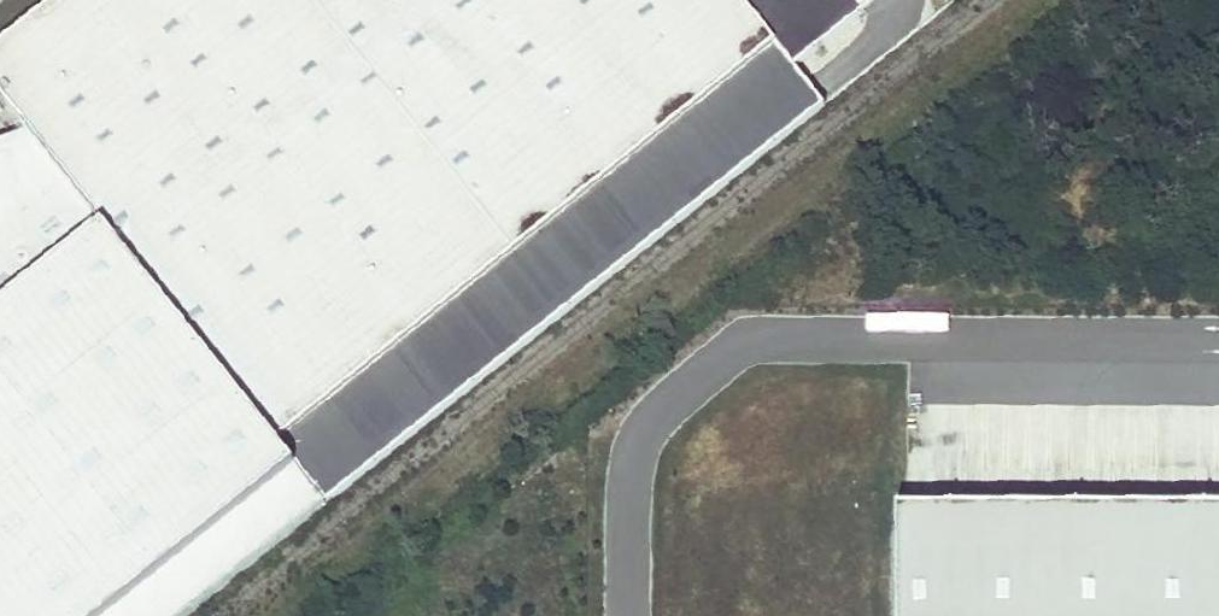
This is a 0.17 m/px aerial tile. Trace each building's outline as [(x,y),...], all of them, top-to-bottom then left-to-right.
[(0,47),(0,100),(25,132),(72,190),(0,247),(0,615),(188,615),(324,506),(612,275),(823,106),(793,68),(862,13),(851,0),(59,0),(0,47)] [(862,13),(878,0),(851,0),(862,13)] [(72,190),(25,132),(18,137),(15,138),(5,141),(0,144),(0,247),(72,190)] [(898,615),(1218,615),(1218,507),(905,506),(898,506),(898,615)]
